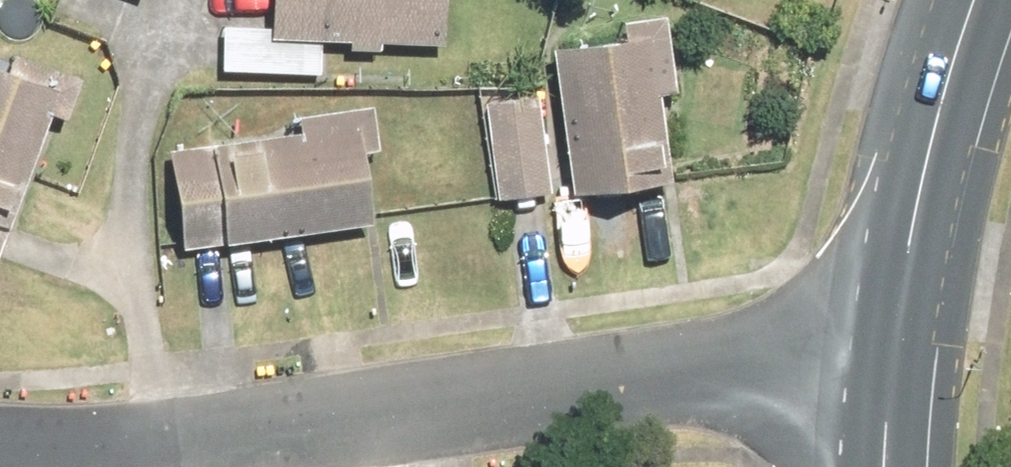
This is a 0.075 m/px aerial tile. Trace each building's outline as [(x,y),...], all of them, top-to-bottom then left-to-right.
[(224,72),(328,76),(329,42),(351,43),(350,50),(384,51),(384,44),(453,46),(455,0),(277,0),(276,27),(225,25),(224,72)] [(556,45),(576,193),(679,179),(667,91),(683,88),(672,10),(624,17),(626,35),(556,45)] [(1,269),(57,115),(75,122),(91,80),(20,54),(14,69),(0,64),(0,269),(1,269)] [(544,92),(487,99),(500,195),(557,188),(544,92)] [(387,154),(381,107),(299,117),(301,136),(175,151),(187,251),(383,227),(374,156),(387,154)]
